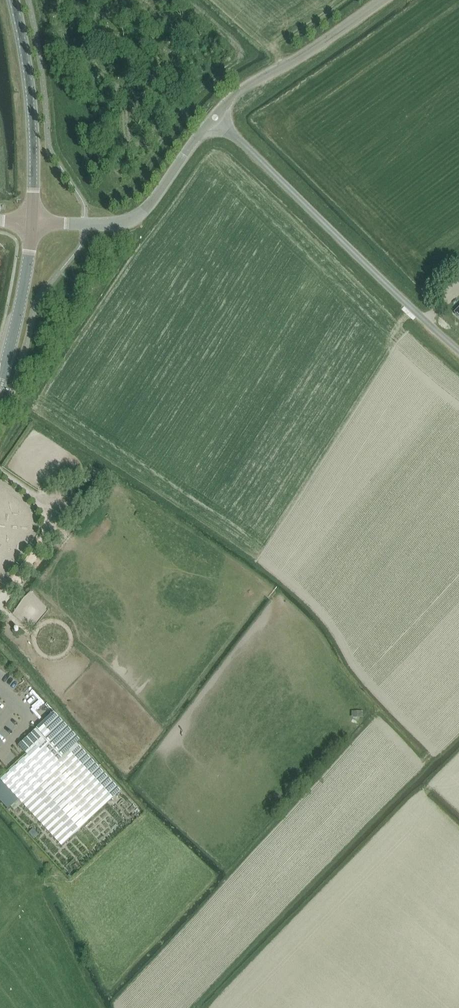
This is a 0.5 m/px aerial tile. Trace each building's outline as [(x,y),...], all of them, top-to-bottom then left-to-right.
[(45,739),(27,756),(25,757),(12,770),(0,780),(22,804),(61,846),(109,803),(112,800),(121,792),(77,744),(80,742),(53,713),(45,721),(36,730),(45,739)]
